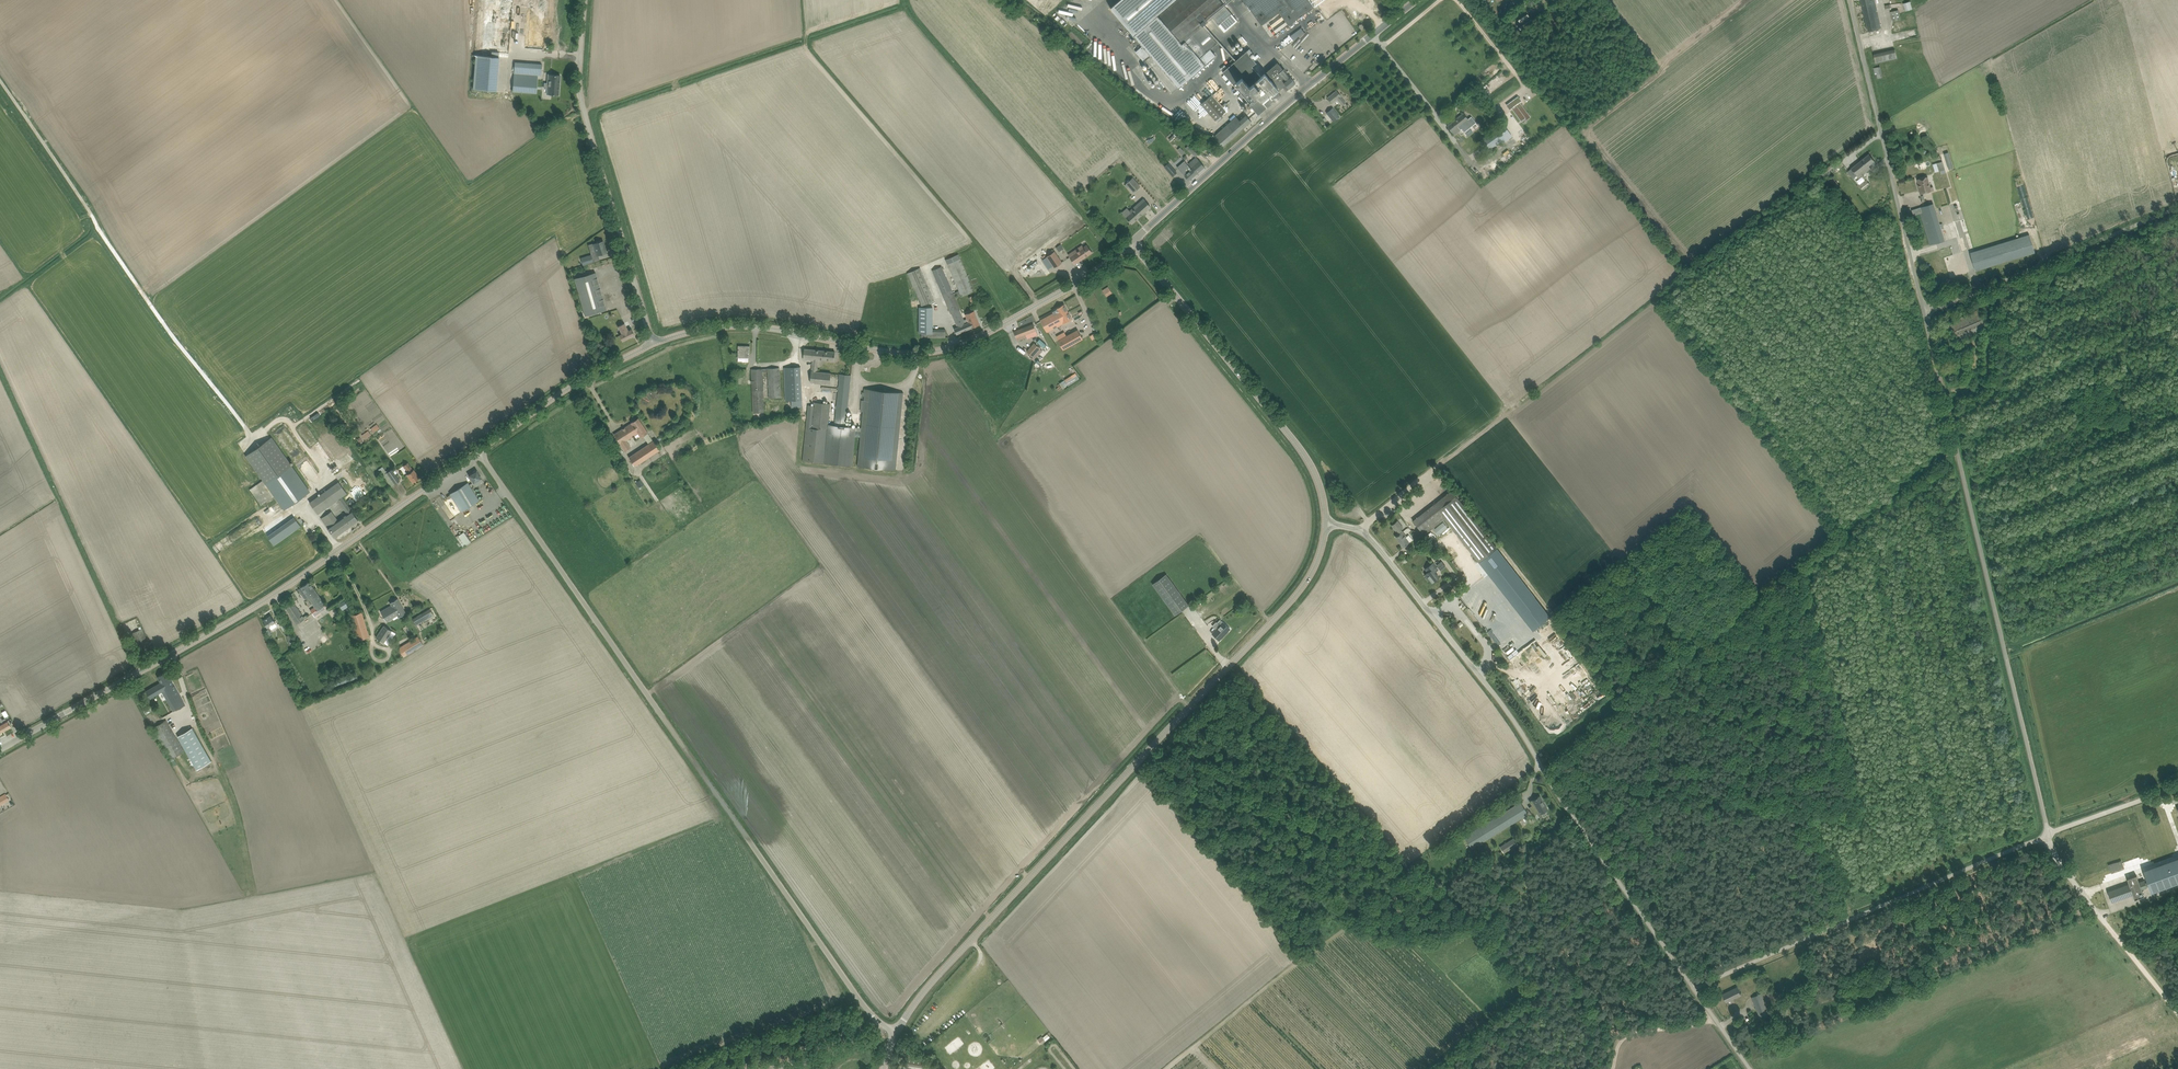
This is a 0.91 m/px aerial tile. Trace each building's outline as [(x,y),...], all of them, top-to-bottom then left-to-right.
[(473,88),(496,90),(499,57),(503,0),(480,0),(473,88)] [(525,48),(545,49),(547,0),(528,0),(525,48)] [(1111,8),(1134,35),(1143,46),(1136,52),(1143,60),(1150,54),(1179,87),(1205,64),(1216,55),(1210,49),(1217,43),(1203,26),(1212,18),(1218,25),(1231,13),(1225,6),(1220,0),(1177,0),(1167,9),(1159,16),(1158,15),(1175,0),(1120,0),(1113,6),(1111,8)] [(1261,24),(1279,11),(1288,24),(1314,6),(1310,0),(1244,0),(1261,24)] [(1881,28),(1880,23),(1875,0),(1861,0),(1868,31),(1881,28)] [(1903,3),(1905,11),(1912,9),(1910,1),(1903,3)] [(1898,10),(1890,12),(1893,21),(1901,19),(1898,10)] [(1294,39),(1304,32),(1301,27),(1290,34),(1294,39)] [(1875,62),(1897,58),(1895,48),(1873,53),(1875,62)] [(1256,62),(1246,51),(1241,56),(1278,99),(1281,96),(1278,92),(1283,88),(1286,92),(1289,89),(1296,83),(1286,72),(1287,71),(1284,68),(1283,69),(1282,68),(1277,62),(1266,72),(1272,78),(1271,80),(1265,73),(1261,77),(1252,66),(1256,62)] [(1241,56),(1228,67),(1222,72),(1223,72),(1255,109),(1258,113),(1266,106),(1268,107),(1278,99),(1241,56)] [(541,76),(542,64),(515,61),(514,74),(537,75),(541,76)] [(1876,79),(1883,77),(1880,66),(1873,68),(1876,79)] [(537,75),(514,74),(512,91),(532,93),(532,85),(537,86),(537,75)] [(548,74),(548,83),(545,83),(545,88),(547,88),(547,94),(559,95),(560,75),(548,74)] [(1346,103),(1343,100),(1341,97),(1341,96),(1340,95),(1337,90),(1328,98),(1331,102),(1332,103),(1337,99),(1340,103),(1342,106),(1346,103)] [(1215,121),(1226,112),(1211,95),(1200,104),(1215,121)] [(1514,109),(1513,109),(1521,120),(1525,118),(1526,120),(1530,117),(1519,102),(1512,107),(1514,109)] [(1326,113),(1334,122),(1340,116),(1333,107),(1326,113)] [(1455,135),(1461,130),(1461,131),(1465,128),(1464,127),(1466,126),(1464,123),(1468,120),(1463,113),(1447,126),(1455,135)] [(1252,121),(1245,114),(1239,119),(1236,116),(1211,139),(1219,149),(1252,121)] [(2006,137),(2011,136),(2007,120),(2002,121),(2006,137)] [(1200,140),(1204,135),(1190,124),(1185,129),(1200,140)] [(1502,125),(1482,139),(1489,149),(1509,135),(1502,125)] [(1953,167),(1949,152),(1944,154),(1949,169),(1953,167)] [(1848,171),(1854,178),(1857,175),(1859,178),(1867,172),(1871,168),(1869,165),(1875,161),(1869,154),(1865,157),(1848,171)] [(1197,158),(1189,165),(1193,169),(1192,169),(1196,174),(1205,167),(1204,166),(1201,162),(1197,158)] [(1185,161),(1178,167),(1179,168),(1185,176),(1189,180),(1193,176),(1194,176),(1196,174),(1192,169),(1185,161)] [(1943,161),(1937,163),(1939,171),(1945,169),(1943,161)] [(1175,169),(1170,164),(1169,163),(1169,162),(1164,166),(1171,174),(1173,176),(1174,175),(1177,172),(1175,169)] [(1833,176),(1827,181),(1835,192),(1841,187),(1833,176)] [(1920,194),(1934,190),(1933,186),(1930,187),(1928,176),(1918,179),(1919,184),(1918,184),(1920,194)] [(1130,179),(1126,183),(1126,184),(1129,187),(1134,192),(1139,188),(1141,186),(1133,177),(1130,179)] [(1866,180),(1862,183),(1860,185),(1863,190),(1870,184),(1866,180)] [(1144,198),(1130,210),(1131,212),(1126,217),(1128,219),(1132,223),(1151,207),(1147,202),(1144,198)] [(1934,203),(1919,208),(1918,208),(1929,245),(1945,240),(1941,229),(1944,228),(1943,223),(1940,224),(1934,203)] [(2034,235),(1972,254),(1977,273),(2040,254),(2034,235)] [(596,247),(594,248),(596,255),(607,252),(603,240),(602,241),(601,240),(599,241),(598,242),(595,243),(596,247)] [(1092,252),(1087,244),(1083,247),(1082,245),(1069,255),(1075,264),(1092,252)] [(1054,268),(1063,262),(1055,251),(1047,257),(1054,268)] [(964,319),(960,310),(961,309),(955,296),(960,294),(961,296),(974,291),(959,254),(945,260),(959,291),(953,293),(942,266),(932,271),(951,314),(951,313),(957,326),(954,328),(955,329),(957,334),(980,324),(978,319),(974,310),(965,314),(966,318),(964,319)] [(581,258),(583,264),(593,261),(592,255),(581,258)] [(935,300),(920,268),(907,273),(922,306),(935,300)] [(606,309),(595,272),(574,278),(585,315),(599,311),(606,309)] [(1040,318),(1041,321),(1042,323),(1047,332),(1072,318),(1067,309),(1064,304),(1056,309),(1053,311),(1040,318)] [(946,330),(933,330),(933,307),(919,307),(919,333),(921,333),(921,337),(946,337),(946,332),(946,330)] [(1953,332),(1957,342),(1989,329),(1980,309),(1947,323),(1951,333),(1953,332)] [(622,334),(620,335),(622,340),(634,334),(631,329),(628,331),(621,317),(615,320),(622,334)] [(1036,330),(1036,329),(1034,324),(1014,331),(1016,337),(1018,340),(1026,337),(1025,334),(1036,330)] [(1063,350),(1083,339),(1078,329),(1058,340),(1063,350)] [(1027,351),(1033,357),(1040,348),(1034,343),(1027,351)] [(750,358),(750,351),(750,346),(738,345),(738,351),(738,357),(750,358)] [(813,361),(813,363),(817,363),(818,361),(820,361),(820,359),(834,360),(835,352),(805,349),(804,354),(804,360),(813,361)] [(831,377),(831,373),(817,371),(818,367),(817,367),(817,363),(813,363),(812,372),(811,382),(830,384),(831,377)] [(769,398),(781,397),(779,367),(751,369),(754,413),(765,412),(762,372),(768,371),(769,398)] [(784,367),(786,401),(802,400),(801,367),(784,367)] [(1059,382),(1063,388),(1080,378),(1076,372),(1059,382)] [(851,375),(839,374),(839,378),(836,404),(835,416),(834,425),(828,424),(829,415),(830,404),(814,402),(814,405),(809,405),(808,410),(803,460),(852,465),(855,436),(861,437),(858,465),(858,466),(896,470),(904,392),(866,388),(862,427),(846,426),(851,375)] [(647,432),(641,423),(638,418),(632,422),(631,423),(614,434),(617,439),(625,451),(631,447),(627,441),(638,433),(640,437),(643,435),(647,432)] [(380,428),(377,424),(371,429),(374,432),(380,428)] [(368,431),(362,435),(365,439),(371,434),(368,431)] [(245,455),(262,479),(266,484),(284,510),(290,506),(309,492),(311,491),(292,465),(272,437),(271,437),(246,455),(245,455)] [(653,441),(653,440),(653,441),(648,444),(629,457),(635,467),(659,450),(653,441)] [(420,477),(416,473),(414,469),(413,469),(408,462),(404,465),(409,472),(407,474),(410,478),(413,482),(420,477)] [(400,480),(395,474),(397,473),(395,469),(393,470),(392,469),(386,472),(384,469),(381,471),(391,486),(400,480)] [(476,486),(484,481),(477,470),(475,470),(473,471),(473,472),(469,475),(471,479),(471,480),(473,483),(474,482),(476,486)] [(261,505),(274,496),(262,480),(250,490),(261,505)] [(337,500),(347,514),(352,510),(342,497),(347,493),(339,481),(309,502),(318,514),(337,500)] [(479,500),(468,483),(450,494),(461,511),(479,500)] [(1445,519),(1464,506),(1453,492),(1413,522),(1423,535),(1433,528),(1438,535),(1448,528),(1443,522),(1435,528),(1434,527),(1445,519)] [(1479,561),(1496,548),(1464,506),(1445,519),(1479,561)] [(352,510),(347,514),(327,527),(334,537),(359,520),(352,510)] [(267,536),(273,545),(301,526),(294,517),(267,536)] [(1397,521),(1396,522),(1392,525),(1399,534),(1396,537),(1403,546),(1408,543),(1409,542),(1405,537),(1406,537),(1400,529),(1403,527),(1397,521)] [(458,534),(464,545),(470,542),(464,531),(458,534)] [(1454,560),(1461,568),(1472,559),(1465,551),(1454,560)] [(1480,562),(1484,567),(1490,562),(1485,557),(1480,562)] [(1442,561),(1437,565),(1440,569),(1445,565),(1442,561)] [(1432,563),(1430,565),(1425,569),(1428,572),(1425,574),(1432,583),(1439,578),(1435,572),(1438,570),(1432,563)] [(1515,570),(1521,581),(1524,579),(1517,568),(1515,570)] [(1175,615),(1189,605),(1166,574),(1152,584),(1175,615)] [(327,607),(312,586),(309,581),(299,589),(302,594),(306,600),(307,599),(308,600),(309,599),(315,607),(310,610),(314,616),(323,611),(327,607)] [(381,611),(383,616),(386,621),(397,615),(399,617),(406,613),(400,603),(398,598),(390,603),(392,605),(381,611)] [(304,619),(296,605),(293,601),(285,606),(288,611),(296,624),(304,619)] [(434,615),(430,609),(413,619),(417,625),(434,615)] [(351,615),(353,620),(358,640),(369,637),(362,612),(351,615)] [(276,622),(274,620),(271,615),(263,621),(266,625),(267,628),(276,622)] [(279,626),(281,631),(289,628),(287,622),(279,626)] [(1216,629),(1212,633),(1219,640),(1230,629),(1223,622),(1216,629)] [(384,643),(392,631),(383,625),(376,637),(384,643)] [(142,628),(132,633),(140,650),(150,646),(142,628)] [(293,634),(286,636),(289,644),(295,642),(293,634)] [(418,636),(412,640),(417,649),(423,645),(418,636)] [(403,657),(407,655),(402,646),(398,648),(403,657)] [(1507,660),(1510,658),(1503,646),(1500,647),(1507,660)] [(1543,650),(1533,658),(1537,663),(1547,656),(1543,650)] [(146,691),(149,696),(150,698),(162,692),(174,712),(186,705),(167,671),(157,676),(161,682),(146,691)] [(355,672),(343,676),(345,682),(358,678),(355,672)] [(4,730),(11,726),(7,720),(5,717),(2,719),(0,715),(0,722),(4,730)] [(166,720),(153,728),(171,759),(184,751),(166,720)] [(1779,725),(1768,729),(1772,739),(1782,736),(1779,725)] [(192,728),(178,736),(185,750),(196,770),(212,761),(192,728)] [(6,793),(0,796),(0,805),(9,800),(6,793)] [(1540,795),(1532,800),(1541,813),(1548,809),(1540,795)] [(1504,853),(1518,844),(1514,838),(1500,847),(1504,853)] [(2108,891),(2112,902),(2133,894),(2135,899),(2144,896),(2142,889),(2147,887),(2146,885),(2149,884),(2152,890),(2177,880),(2177,860),(2145,872),(2148,881),(2145,882),(2144,880),(2139,882),(2137,875),(2127,878),(2129,883),(2108,891)] [(2121,860),(2108,864),(2111,873),(2124,868),(2121,860)] [(1741,994),(1737,987),(1723,994),(1727,1002),(1741,994)] [(1751,997),(1757,1012),(1760,1018),(1770,1014),(1769,1013),(1771,1012),(1769,1007),(1767,1008),(1766,1005),(1761,993),(1751,997)] [(1042,1044),(1046,1041),(1046,1040),(1043,1037),(1042,1036),(1038,1039),(1042,1044)] [(925,1067),(927,1056),(908,1053),(907,1064),(925,1067)]
